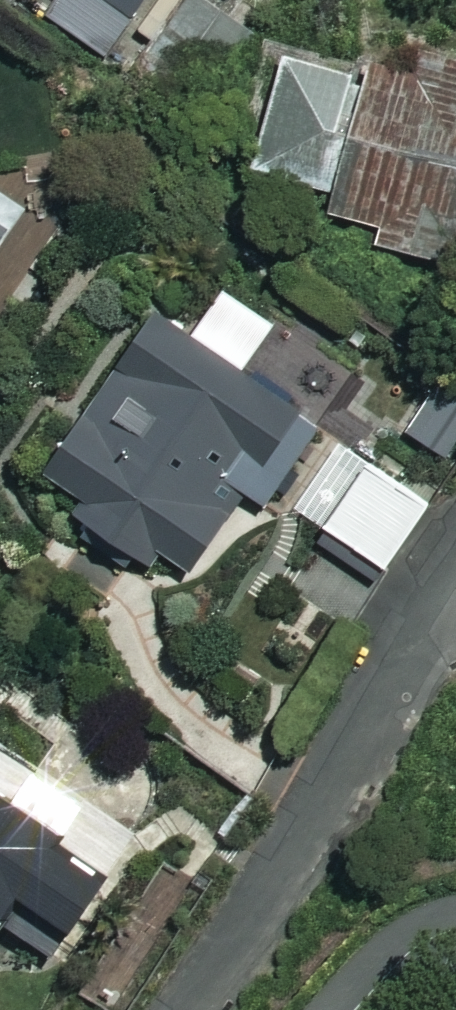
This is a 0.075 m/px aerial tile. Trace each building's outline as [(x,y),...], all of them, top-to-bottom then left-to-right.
[(79,35),(109,57),(150,0),(30,0),(79,35)] [(368,80),(289,57),(259,159),(338,182),(327,222),(455,260),(455,61),(428,53),(420,81),(372,67),(368,80)] [(30,208),(0,187),(0,251),(30,208)] [(160,311),(47,472),(85,499),(72,518),(89,530),(81,542),(123,572),(131,560),(148,572),(161,553),(191,574),(249,492),(266,504),(295,462),(278,450),(304,412),(160,311)] [(435,382),(400,433),(434,457),(455,425),(455,397),(435,382)] [(432,502),(372,463),(320,542),(380,582),(432,502)] [(0,785),(0,925),(4,920),(51,956),(114,873),(0,785)]
